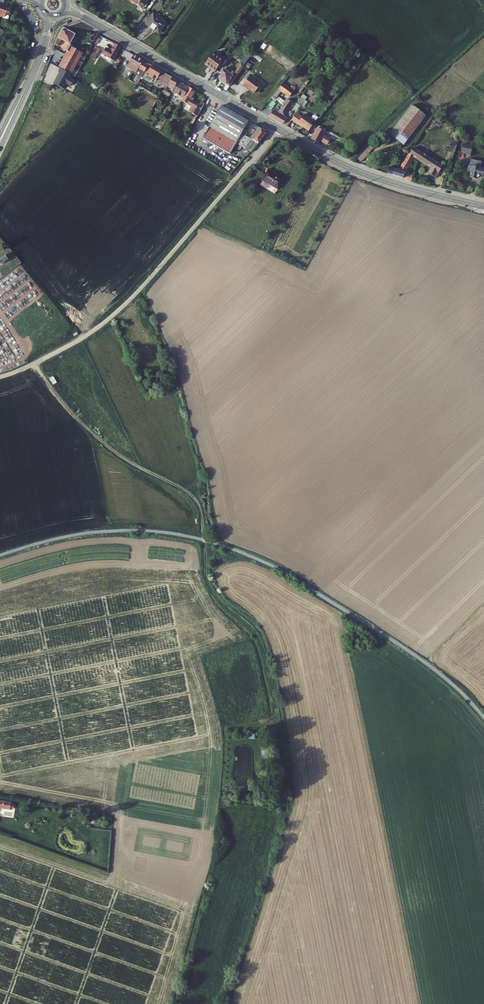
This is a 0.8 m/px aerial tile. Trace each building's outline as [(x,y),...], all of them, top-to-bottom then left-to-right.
[(0,6),(0,18),(1,18),(2,17),(5,18),(6,16),(8,16),(10,9),(0,6)] [(154,25),(160,30),(167,21),(155,12),(146,23),(152,27),(154,25)] [(65,24),(56,41),(60,44),(64,38),(70,41),(67,47),(71,50),(63,64),(71,69),(82,49),(74,45),(76,42),(73,41),(78,31),(65,24)] [(106,48),(103,54),(114,60),(122,47),(116,44),(112,51),(106,48)] [(93,47),(88,56),(92,59),(97,50),(93,47)] [(209,59),(219,67),(227,56),(217,49),(209,59)] [(134,54),(130,61),(145,70),(149,65),(143,62),(144,59),(134,54)] [(220,72),(231,80),(247,58),(243,56),(234,68),(224,62),(221,66),(223,68),(220,72)] [(150,63),(149,65),(145,70),(143,74),(141,77),(145,79),(154,66),(150,63)] [(73,71),(62,65),(60,69),(61,70),(55,81),(65,86),(68,81),(72,83),(76,77),(71,75),(73,71)] [(162,70),(154,66),(145,79),(154,84),(162,70)] [(263,77),(252,69),(244,79),(248,82),(249,80),(256,86),(263,77)] [(173,77),(162,70),(154,84),(156,85),(159,79),(166,84),(168,81),(169,82),(173,77)] [(190,87),(173,77),(169,82),(168,85),(174,89),(173,91),(184,98),(190,87)] [(269,93),(273,97),(275,94),(274,93),(281,85),(289,92),(293,87),(282,77),(269,93)] [(196,90),(190,87),(184,98),(183,100),(193,106),(201,111),(205,102),(201,100),(199,104),(194,100),(194,99),(194,97),(192,96),(196,90)] [(267,110),(282,119),(286,113),(282,110),(291,99),(286,95),(286,96),(277,91),(275,94),(283,99),(277,107),(272,103),(267,110)] [(221,101),(214,115),(218,117),(226,104),(221,101)] [(390,130),(404,141),(427,111),(413,101),(390,130)] [(250,135),(241,130),(248,117),(226,104),(218,117),(224,121),(219,129),(236,139),(250,148),(257,139),(250,135)] [(190,111),(198,116),(201,111),(193,106),(190,111)] [(303,122),(309,126),(319,114),(316,112),(313,112),(311,115),(305,110),(302,113),(296,108),(291,115),(297,120),(299,118),(303,122)] [(214,115),(209,123),(219,129),(224,121),(218,117),(214,115)] [(257,127),(250,135),(257,139),(266,130),(265,127),(254,120),(252,124),(257,127)] [(209,124),(236,139),(219,129),(209,123),(209,124)] [(310,135),(319,140),(326,127),(319,123),(310,135)] [(202,134),(230,150),(236,139),(209,124),(202,134)] [(475,141),(465,138),(463,147),(472,150),(475,141)] [(409,149),(407,151),(414,155),(415,153),(433,163),(431,168),(440,172),(444,160),(441,158),(414,143),(410,150),(409,149)] [(357,156),(361,160),(371,149),(368,145),(357,156)] [(393,165),(391,171),(403,175),(405,170),(406,168),(414,155),(407,151),(398,166),(393,165)] [(268,162),(262,174),(279,182),(284,171),(268,162)] [(469,178),(475,180),(476,178),(478,179),(479,178),(483,179),(483,177),(483,170),(472,167),(469,178)]
